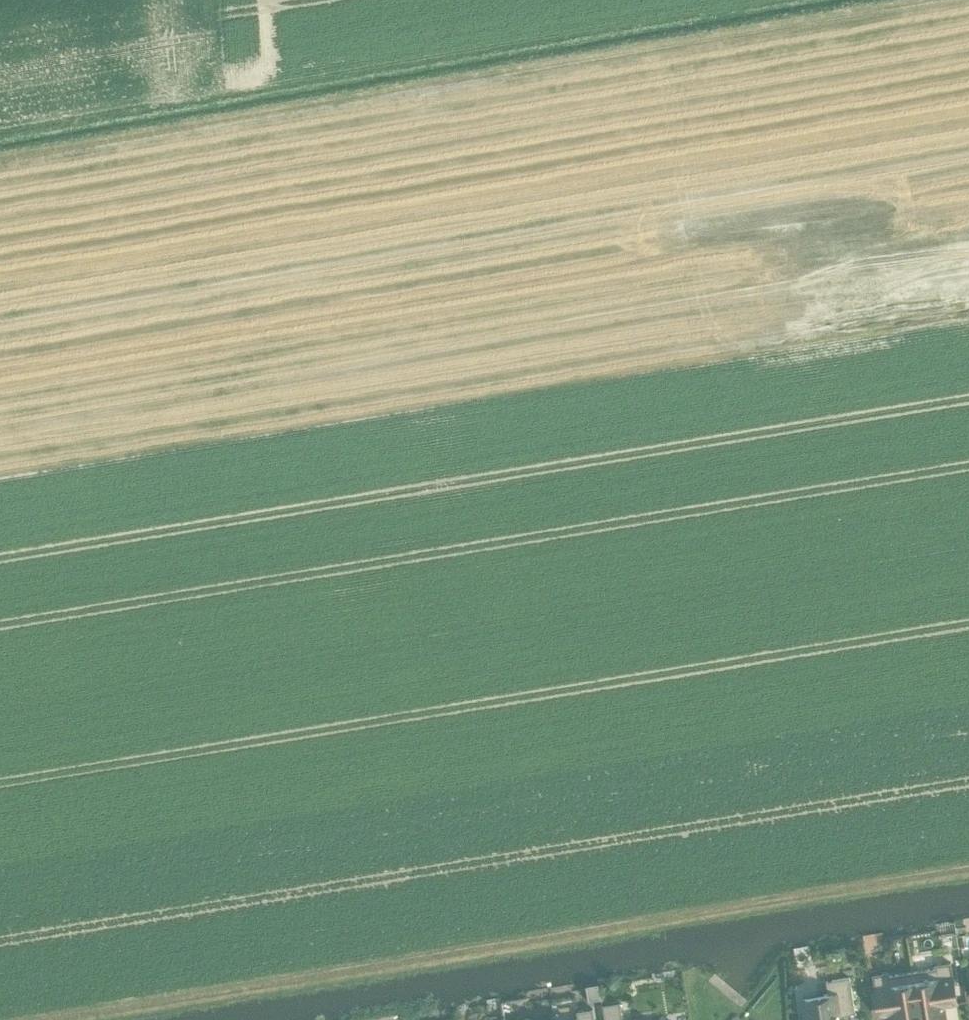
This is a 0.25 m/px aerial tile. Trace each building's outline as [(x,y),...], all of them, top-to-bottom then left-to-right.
[(912,971),(920,1019),(945,1019),(943,1004),(942,997),(956,995),(951,961),(935,963),(936,967),(912,971)] [(873,973),(878,1008),(892,1005),(893,1012),(895,1019),(920,1019),(912,971),(889,974),(888,971),(873,973)] [(803,1019),(839,1019),(838,1014),(855,1011),(849,976),(826,980),(828,992),(802,997),(806,1019),(803,1019)] [(620,1001),(604,1004),(606,1019),(623,1019),(620,1001)] [(593,1008),(577,1010),(579,1018),(566,1019),(595,1019),(593,1008)]
